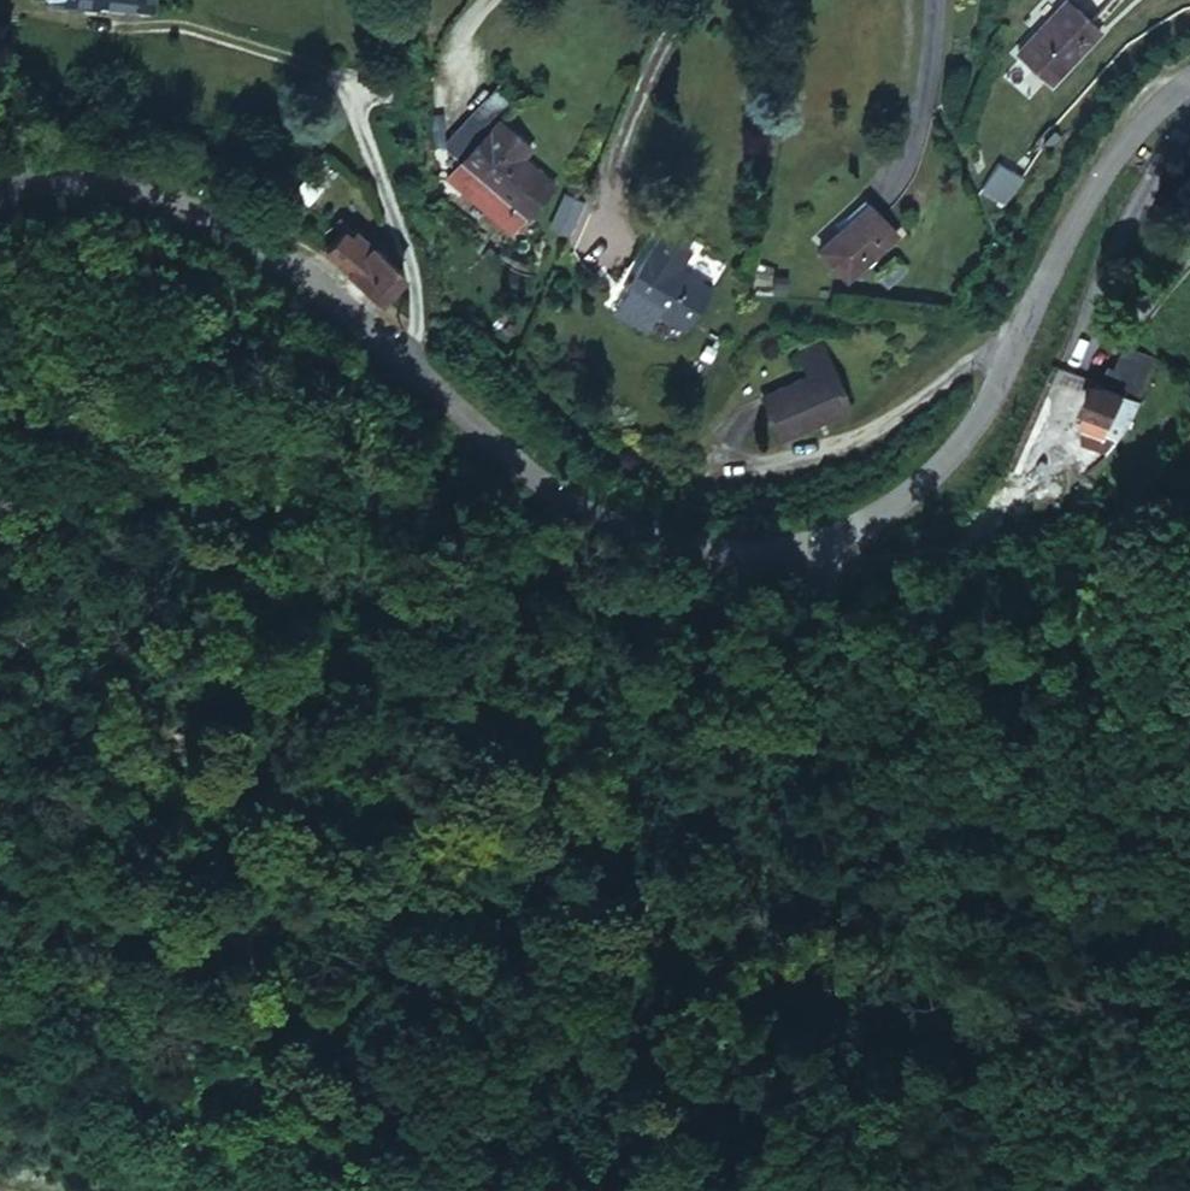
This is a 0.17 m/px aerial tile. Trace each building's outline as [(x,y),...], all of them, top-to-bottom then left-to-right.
[(1020,39),(1059,68),(1102,12),(1085,0),(1050,0),(1020,39)] [(513,145),(477,195),(543,240),(568,206),(533,183),(545,167),(513,145)] [(865,185),(820,233),(851,261),(896,214),(865,185)] [(543,240),(477,195),(464,212),(527,255),(532,248),(535,250),(543,240)] [(344,270),(380,297),(403,269),(379,253),(375,258),(339,229),(321,252),(344,270)] [(637,317),(624,337),(655,359),(668,339),(693,357),(721,315),(661,273),(631,314),(637,317)] [(1136,402),(1159,364),(1161,361),(1130,344),(1120,364),(1116,360),(1103,384),(1136,402)] [(829,363),(805,374),(815,394),(769,414),(788,458),(857,428),(829,363)] [(1103,384),(1097,380),(1081,406),(1090,410),(1082,423),(1104,436),(1113,421),(1122,427),(1136,402),(1103,384)] [(1054,500),(1052,518),(1071,520),(1072,501),(1054,500)]
